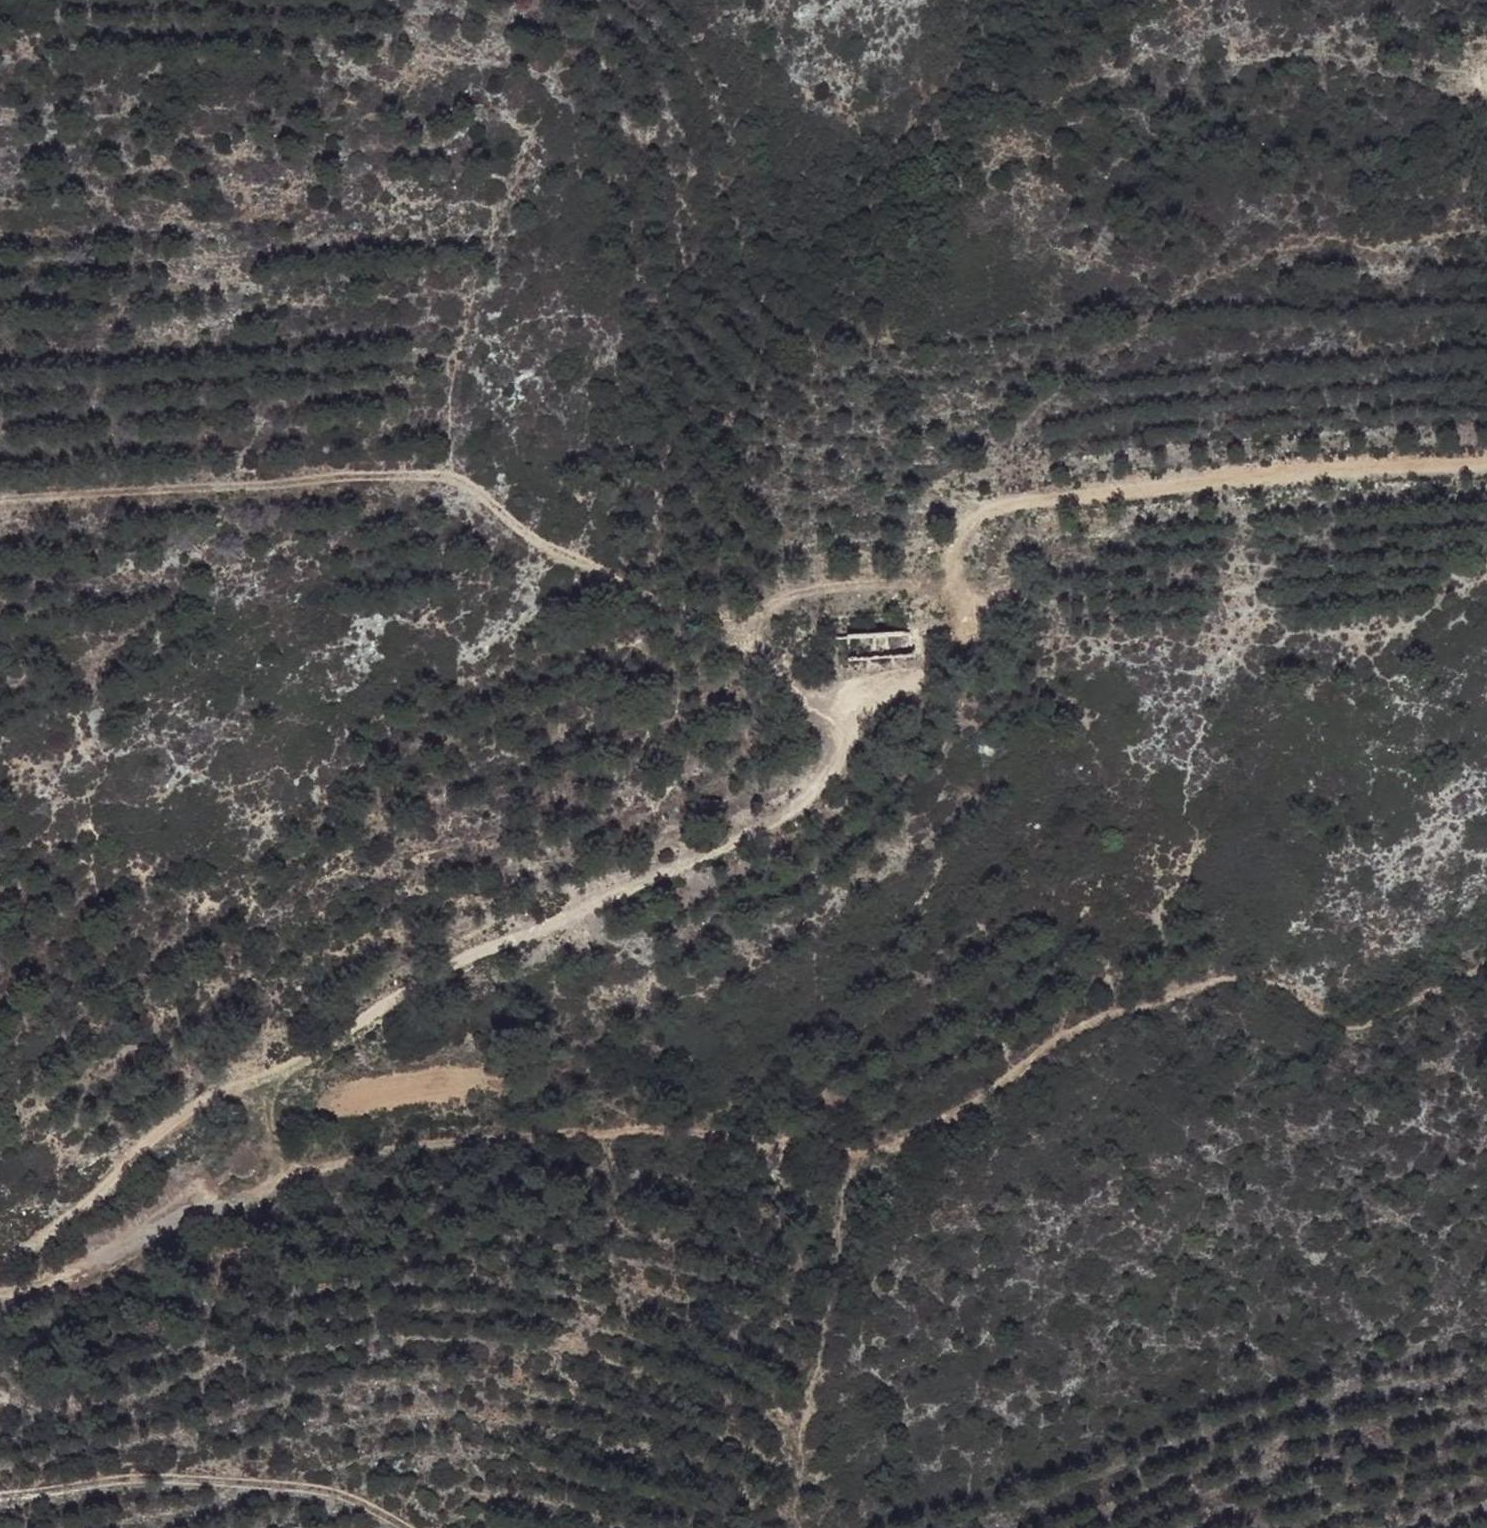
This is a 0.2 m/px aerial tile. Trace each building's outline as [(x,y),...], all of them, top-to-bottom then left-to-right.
[(913,636),(833,636),(861,660),(914,656),(913,636)]
